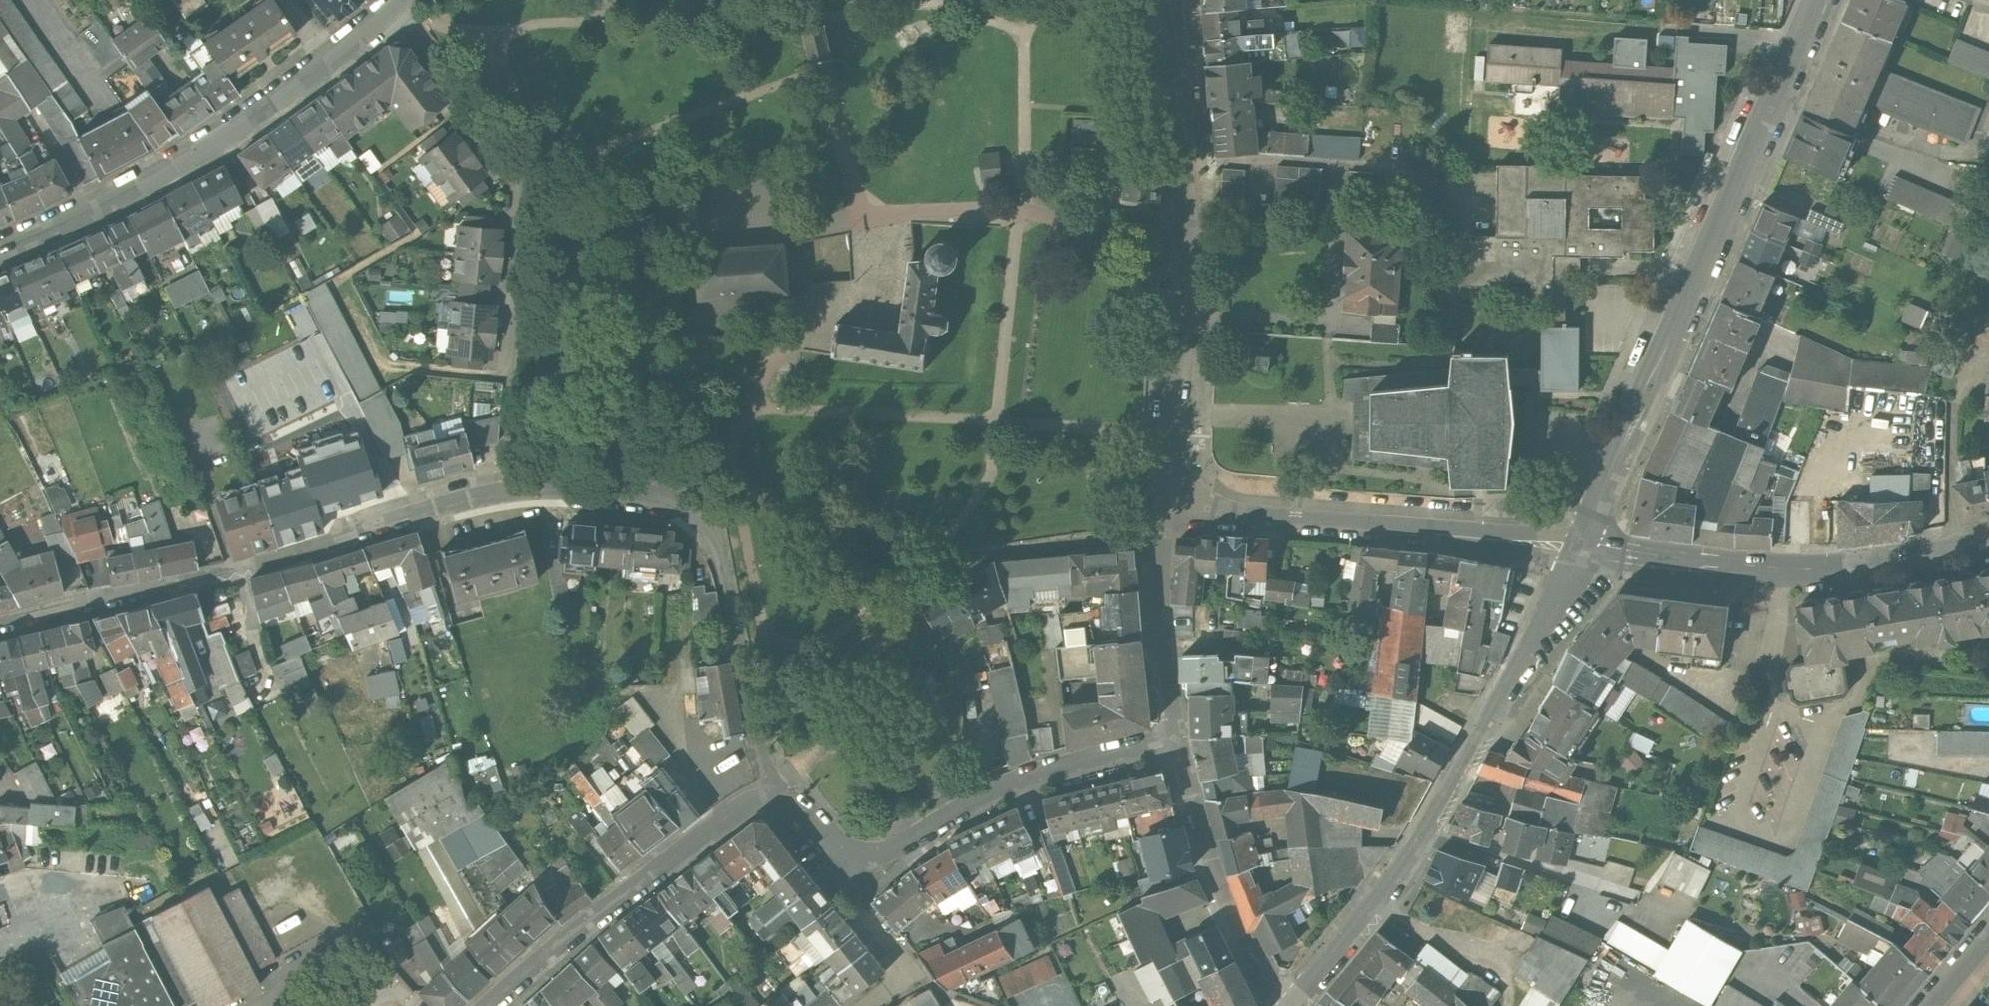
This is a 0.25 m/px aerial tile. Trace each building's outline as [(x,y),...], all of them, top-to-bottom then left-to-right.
[(6,0),(0,0),(0,24),(37,77),(70,124),(86,113),(6,0)] [(184,20),(204,5),(200,0),(170,0),(184,20)] [(203,46),(228,82),(296,33),(272,0),(269,0),(203,46)] [(324,10),(328,7),(338,20),(363,0),(316,0),(324,10)] [(1204,13),(1248,9),(1247,0),(1202,0),(1204,13)] [(1902,0),(1852,0),(1843,20),(1887,38),(1892,25),(1896,27),(1907,2),(1902,0)] [(1248,9),(1204,13),(1206,39),(1267,33),(1266,25),(1266,19),(1254,20),(1253,8),(1248,9)] [(1979,109),(1879,70),(1892,40),(1887,38),(1843,20),(1803,112),(1851,133),(1863,105),(1965,144),(1979,109)] [(97,23),(78,35),(101,69),(120,57),(97,23)] [(37,77),(0,24),(0,101),(37,77)] [(1278,24),(1266,25),(1267,33),(1279,32),(1278,24)] [(815,27),(803,30),(803,32),(807,32),(814,64),(810,65),(811,68),(824,65),(836,63),(836,60),(833,61),(826,28),(829,27),(828,25),(815,27)] [(1267,33),(1206,39),(1209,66),(1250,62),(1288,58),(1287,31),(1279,32),(1267,33)] [(1562,62),(1560,84),(1561,84),(1560,99),(1559,108),(1673,116),(1673,118),(1684,119),(1682,154),(1704,155),(1705,132),(1714,133),(1718,75),(1726,75),(1728,46),(1689,43),(1689,37),(1677,36),(1675,70),(1646,68),(1647,40),(1615,38),(1613,66),(1562,62)] [(1957,41),(1949,62),(1988,78),(1988,53),(1957,41)] [(203,46),(202,45),(187,56),(201,75),(191,82),(213,111),(237,94),(228,82),(203,46)] [(390,45),(350,76),(348,74),(340,80),(341,82),(319,99),(346,137),(391,104),(408,126),(419,118),(423,123),(436,113),(432,108),(445,98),(423,69),(424,68),(417,60),(408,49),(390,45)] [(1560,84),(1562,62),(1562,52),(1489,47),(1487,81),(1500,82),(1500,79),(1533,82),(1533,86),(1536,86),(1537,82),(1560,84)] [(1250,62),(1209,66),(1212,104),(1254,100),(1256,100),(1257,100),(1287,101),(1287,91),(1262,90),(1261,75),(1252,76),(1250,62)] [(37,77),(0,101),(0,133),(15,158),(16,159),(18,158),(44,206),(65,195),(66,193),(67,189),(51,161),(50,162),(39,142),(30,147),(21,132),(17,125),(12,128),(8,122),(12,119),(12,118),(29,110),(36,105),(41,115),(62,145),(83,186),(99,178),(77,138),(70,124),(37,77)] [(191,82),(158,106),(178,134),(179,135),(213,111),(191,82)] [(158,106),(146,89),(144,90),(147,95),(126,109),(128,112),(154,149),(178,134),(158,106)] [(317,100),(290,120),(318,159),(327,152),(325,148),(331,144),(329,142),(340,134),(317,100)] [(1254,100),(1212,104),(1213,118),(1256,115),(1254,100)] [(1287,101),(1257,100),(1256,100),(1254,100),(1256,115),(1256,116),(1297,119),(1297,126),(1305,127),(1307,102),(1287,101)] [(1360,105),(1307,102),(1305,127),(1327,128),(1327,126),(1358,127),(1360,105)] [(128,112),(77,138),(99,178),(154,149),(128,112)] [(1851,133),(1803,112),(1785,154),(1837,177),(1842,165),(1847,168),(1855,151),(1849,148),(1855,135),(1851,133)] [(1103,146),(1106,119),(1076,115),(1072,142),(1103,146)] [(1256,115),(1213,118),(1217,156),(1259,152),(1258,138),(1256,116),(1256,115)] [(1305,127),(1297,126),(1296,136),(1327,137),(1327,128),(1305,127)] [(442,128),(424,142),(432,152),(450,139),(442,128)] [(292,169),(268,135),(260,140),(240,156),(264,189),(270,184),(274,188),(283,182),(280,177),(292,169)] [(432,152),(422,160),(437,180),(473,153),(465,142),(462,143),(456,135),(432,152)] [(1296,136),(1265,135),(1258,138),(1259,152),(1261,151),(1334,157),(1334,137),(1327,137),(1296,136)] [(361,156),(373,172),(383,164),(372,149),(361,156)] [(473,153),(437,180),(452,202),(458,198),(481,181),(487,177),(479,167),(482,165),(473,153)] [(999,153),(980,155),(983,181),(1003,179),(999,153)] [(44,206),(18,158),(16,159),(15,158),(6,162),(8,168),(6,169),(12,182),(1,187),(14,218),(44,206)] [(1573,165),(1498,164),(1497,235),(1470,234),(1469,260),(1460,260),(1460,284),(1509,285),(1509,280),(1533,280),(1533,301),(1551,301),(1551,325),(1567,325),(1567,320),(1566,319),(1567,275),(1582,275),(1582,254),(1624,255),(1625,249),(1654,250),(1655,197),(1645,197),(1646,175),(1573,174),(1573,165)] [(1324,169),(1279,166),(1276,212),(1320,215),(1324,169)] [(222,167),(192,183),(210,218),(211,221),(242,204),(222,167)] [(1247,171),(1224,169),(1220,217),(1243,218),(1247,171)] [(1375,171),(1352,170),(1351,195),(1374,196),(1375,171)] [(1117,175),(1098,178),(1099,193),(1117,193),(1116,185),(1124,186),(1125,175),(1117,175)] [(1160,177),(1125,175),(1124,186),(1124,200),(1160,202),(1160,177)] [(1979,213),(1896,177),(1886,198),(1972,236),(1976,224),(1974,223),(1979,213)] [(481,181),(458,198),(465,207),(487,190),(481,181)] [(192,183),(162,199),(162,200),(181,238),(182,239),(204,228),(201,223),(210,218),(192,183)] [(14,218),(1,187),(0,185),(0,224),(14,218)] [(698,207),(682,194),(660,211),(662,235),(684,248),(701,236),(698,207)] [(181,238),(162,200),(162,199),(143,209),(143,210),(129,217),(146,252),(150,259),(173,246),(171,243),(181,238)] [(273,200),(257,208),(274,240),(290,231),(273,200)] [(1799,217),(1764,202),(1751,231),(1786,246),(1799,217)] [(1835,211),(1828,208),(1825,214),(1832,217),(1835,211)] [(1825,214),(1811,209),(1806,221),(1839,234),(1844,222),(1832,217),(1825,214)] [(256,210),(244,216),(258,244),(270,237),(256,210)] [(136,264),(131,260),(146,252),(129,217),(103,230),(133,289),(145,283),(136,264)] [(495,220),(467,217),(466,229),(494,231),(495,220)] [(466,229),(459,229),(457,255),(504,259),(505,244),(501,244),(502,232),(494,231),(466,229)] [(1404,234),(1350,229),(1345,295),(1347,295),(1346,309),(1397,314),(1402,253),(1406,254),(1408,238),(1404,238),(1404,234)] [(103,230),(82,240),(100,276),(113,269),(114,277),(123,294),(133,289),(103,230)] [(1786,246),(1751,231),(1739,259),(1774,274),(1786,246)] [(82,240),(56,251),(74,285),(100,276),(82,240)] [(912,262),(901,334),(838,325),(834,355),(928,369),(932,332),(937,333),(942,332),(944,332),(945,330),(946,328),(947,325),(947,323),(946,320),(945,318),(941,316),(937,315),(934,314),(938,275),(946,274),(951,271),(956,267),(958,261),(959,255),(956,249),(952,245),(947,242),(940,242),(935,244),(931,248),(929,252),(928,257),(928,261),(912,262)] [(1824,248),(1812,242),(1806,253),(1819,258),(1824,248)] [(785,246),(696,254),(700,300),(789,292),(785,246)] [(56,251),(8,272),(26,309),(38,304),(41,311),(46,308),(53,325),(72,316),(65,301),(69,299),(66,292),(75,288),(74,285),(56,251)] [(1819,258),(1806,253),(1801,262),(1814,269),(1819,258)] [(504,259),(457,255),(455,283),(462,283),(490,285),(498,286),(499,271),(503,271),(504,259)] [(1774,274),(1739,259),(1721,300),(1756,316),(1776,275),(1774,274)] [(8,272),(0,275),(0,304),(4,312),(8,311),(16,329),(32,321),(26,309),(8,272)] [(199,274),(169,290),(180,310),(209,294),(199,274)] [(490,285),(462,283),(461,294),(489,297),(490,285)] [(118,296),(116,291),(109,295),(123,323),(132,318),(122,298),(118,296)] [(489,297),(461,294),(460,307),(488,310),(489,297)] [(1721,300),(1690,372),(1724,387),(1730,390),(1761,318),(1756,316),(1721,300)] [(250,306),(241,310),(247,323),(256,319),(250,306)] [(460,307),(453,307),(451,331),(497,335),(498,323),(495,322),(496,310),(488,310),(460,307)] [(1402,324),(1374,322),(1373,340),(1401,343),(1402,324)] [(1551,325),(1542,325),(1541,369),(1541,386),(1541,389),(1577,388),(1579,324),(1567,325),(1551,325)] [(497,335),(451,331),(449,357),(456,358),(484,360),(492,361),(493,348),(496,348),(497,335)] [(1767,365),(1758,371),(1733,436),(1732,438),(1764,448),(1782,400),(1838,410),(1839,400),(1847,401),(1848,386),(1917,394),(1925,395),(1931,373),(1932,369),(1852,359),(1800,336),(1790,375),(1767,365)] [(1962,347),(1941,340),(1932,369),(1931,373),(1952,379),(1962,347)] [(1452,369),(1346,380),(1346,400),(1354,402),(1354,459),(1451,470),(1452,485),(1507,486),(1510,455),(1512,455),(1515,422),(1511,386),(1541,386),(1541,369),(1510,367),(1508,353),(1463,352),(1463,350),(1455,350),(1452,369)] [(484,360),(456,358),(455,369),(483,371),(484,360)] [(1724,387),(1690,372),(1673,410),(1707,426),(1708,424),(1724,387)] [(398,422),(382,393),(359,405),(388,460),(406,456),(409,468),(414,466),(418,481),(445,475),(437,441),(434,429),(410,436),(413,444),(414,444),(415,447),(406,449),(398,422)] [(1847,401),(1839,400),(1838,410),(1838,413),(1846,414),(1847,401)] [(1707,426),(1673,410),(1644,476),(1638,501),(1632,532),(1665,538),(1700,543),(1700,542),(1702,522),(1725,525),(1744,487),(1750,489),(1757,467),(1764,448),(1732,438),(1733,436),(1708,424),(1707,426)] [(500,417),(462,426),(463,428),(469,449),(498,442),(500,417)] [(463,428),(448,432),(449,438),(437,441),(445,475),(474,467),(469,449),(463,428)] [(314,452),(297,458),(302,474),(305,473),(318,514),(382,494),(371,457),(367,458),(360,437),(343,443),(342,438),(313,447),(314,452)] [(1955,484),(1960,505),(1957,506),(1960,523),(1988,516),(1988,499),(1984,478),(1984,472),(1984,457),(1969,460),(1973,480),(1955,484)] [(1799,472),(1775,465),(1771,474),(1779,477),(1795,482),(1799,472)] [(1768,474),(1757,467),(1750,489),(1765,492),(1768,474)] [(261,494),(276,545),(323,530),(318,514),(305,473),(302,474),(258,488),(261,494)] [(1795,482),(1779,477),(1774,490),(1789,497),(1795,482)] [(1725,525),(1702,522),(1700,542),(1735,547),(1737,526),(1742,526),(1757,497),(1762,500),(1764,494),(1765,492),(1750,489),(1744,487),(1725,525)] [(55,488),(46,493),(57,516),(66,511),(55,488)] [(258,488),(219,500),(224,517),(221,520),(227,539),(232,541),(237,557),(276,545),(261,494),(258,488)] [(1841,502),(1839,502),(1839,523),(1838,545),(1838,548),(1900,540),(1904,539),(1907,535),(1921,532),(1921,510),(1920,503),(1841,502)] [(158,505),(140,511),(144,522),(162,516),(160,509),(158,505)] [(1772,507),(1759,506),(1754,519),(1771,520),(1772,507)] [(97,512),(66,520),(69,534),(101,526),(97,512)] [(198,569),(190,540),(170,545),(162,516),(144,522),(148,537),(152,536),(156,552),(162,577),(198,569)] [(1754,519),(1752,526),(1742,526),(1737,526),(1735,547),(1770,550),(1773,520),(1771,520),(1754,519)] [(144,522),(127,528),(129,541),(148,537),(144,522)] [(598,525),(568,522),(567,535),(561,534),(558,560),(563,560),(562,576),(578,577),(579,568),(581,568),(582,563),(594,564),(598,525)] [(1839,523),(1830,522),(1828,545),(1838,545),(1839,523)] [(69,534),(65,535),(73,553),(113,544),(108,524),(101,526),(69,534)] [(631,528),(598,525),(594,564),(628,567),(631,528)] [(127,528),(116,531),(120,543),(129,541),(127,528)] [(671,532),(631,528),(628,567),(635,567),(635,578),(654,580),(654,569),(668,570),(668,547),(670,547),(671,532)] [(507,536),(508,538),(460,551),(459,549),(443,553),(456,602),(537,581),(524,531),(507,536)] [(417,534),(363,549),(371,567),(373,570),(389,565),(390,565),(402,561),(423,554),(417,534)] [(65,535),(46,538),(49,554),(51,553),(54,563),(76,558),(73,553),(65,535)] [(148,537),(129,541),(132,556),(156,552),(152,536),(148,537)] [(1219,537),(1179,539),(1174,603),(1200,605),(1203,574),(1217,575),(1217,569),(1219,537)] [(1249,539),(1219,537),(1217,569),(1235,571),(1229,578),(1229,597),(1245,600),(1246,579),(1249,539)] [(1269,540),(1249,539),(1246,579),(1266,581),(1269,540)] [(17,565),(7,544),(0,547),(0,570),(1,572),(9,587),(19,606),(63,595),(54,563),(51,553),(49,554),(17,565)] [(1401,551),(1356,546),(1355,561),(1359,562),(1354,597),(1371,599),(1373,586),(1379,586),(1381,564),(1399,566),(1401,551)] [(670,547),(668,547),(668,570),(688,572),(690,549),(670,547)] [(363,549),(314,565),(320,583),(323,582),(333,603),(348,598),(343,584),(347,582),(345,577),(371,567),(363,549)] [(1134,550),(995,563),(996,563),(1006,591),(1008,601),(1010,612),(1029,610),(1028,604),(1030,604),(1030,597),(1066,594),(1066,595),(1083,594),(1085,610),(1088,609),(1106,602),(1105,591),(1138,589),(1134,550)] [(1427,553),(1401,551),(1399,566),(1398,574),(1400,574),(1396,608),(1395,610),(1423,614),(1425,591),(1427,575),(1421,574),(1427,553)] [(156,552),(132,556),(137,581),(162,577),(156,552)] [(1462,559),(1427,553),(1421,574),(1427,575),(1425,591),(1450,593),(1447,628),(1465,631),(1470,597),(1472,585),(1456,582),(1462,559)] [(423,554),(402,561),(412,591),(420,588),(433,584),(423,554)] [(113,560),(108,561),(112,585),(137,581),(132,556),(113,560)] [(1509,569),(1462,559),(1456,582),(1472,585),(1470,597),(1480,598),(1479,609),(1495,611),(1502,612),(1509,569)] [(995,562),(957,586),(970,615),(971,615),(982,610),(984,613),(1008,601),(1006,591),(996,563),(995,563),(995,562)] [(314,565),(281,574),(293,604),(298,618),(313,611),(323,634),(341,625),(338,619),(338,618),(333,603),(323,582),(320,583),(314,565)] [(389,565),(373,570),(378,581),(393,574),(389,565)] [(1982,570),(1981,573),(1981,575),(1978,576),(1984,631),(1984,634),(1986,634),(1985,627),(1988,626),(1988,569),(1982,570)] [(1300,584),(1289,583),(1286,602),(1285,605),(1309,608),(1313,572),(1301,571),(1300,584)] [(281,574),(251,581),(261,621),(289,613),(287,606),(293,604),(281,574)] [(1978,576),(1906,588),(1913,635),(1915,642),(1984,631),(1978,576)] [(1289,583),(1277,580),(1268,580),(1266,599),(1286,602),(1289,583)] [(565,582),(550,584),(553,606),(567,604),(565,582)] [(433,584),(420,588),(431,620),(444,616),(433,584)] [(237,627),(229,631),(223,615),(245,608),(237,585),(193,597),(201,619),(208,638),(220,634),(229,653),(229,654),(231,659),(247,652),(237,627)] [(957,645),(953,640),(975,626),(977,625),(974,619),(971,615),(970,615),(957,586),(921,608),(938,633),(939,631),(944,639),(955,669),(968,663),(969,662),(961,643),(957,645)] [(19,606),(9,587),(0,590),(0,610),(19,606)] [(703,587),(692,589),(694,619),(721,617),(716,592),(705,593),(703,587)] [(1906,588),(1867,595),(1873,637),(1896,632),(1897,638),(1913,635),(1906,588)] [(1138,589),(1105,591),(1106,602),(1088,609),(1090,620),(1102,618),(1103,625),(1141,622),(1138,589)] [(1622,592),(1570,650),(1615,680),(1616,680),(1637,694),(1659,708),(1672,687),(1624,656),(1636,643),(1660,646),(1663,598),(1622,592)] [(398,595),(386,601),(394,621),(406,616),(398,595)] [(1867,595),(1798,607),(1808,661),(1791,664),(1786,672),(1791,699),(1799,704),(1811,702),(1811,704),(1831,701),(1831,698),(1843,696),(1849,687),(1843,655),(1875,649),(1873,637),(1867,595)] [(204,685),(179,624),(201,619),(193,597),(150,608),(181,678),(188,693),(204,685)] [(1465,631),(1458,673),(1479,677),(1487,660),(1480,657),(1479,645),(1476,609),(1479,609),(1480,598),(1470,597),(1465,631)] [(356,602),(351,604),(348,598),(333,603),(338,618),(338,619),(341,625),(352,648),(369,642),(357,611),(359,610),(356,602)] [(1727,606),(1663,598),(1660,646),(1660,648),(1720,656),(1727,606)] [(359,610),(357,611),(369,642),(399,632),(394,621),(386,601),(359,610)] [(1423,614),(1395,610),(1396,608),(1383,606),(1383,604),(1354,602),(1352,612),(1387,613),(1360,688),(1369,690),(1366,706),(1380,709),(1383,693),(1394,695),(1388,725),(1369,722),(1367,734),(1412,743),(1419,661),(1422,625),(1423,614)] [(1239,605),(1223,603),(1223,612),(1239,613),(1239,605)] [(181,678),(150,608),(116,616),(136,650),(139,655),(143,664),(150,660),(145,651),(152,647),(156,654),(155,655),(167,684),(181,678)] [(1085,610),(1061,612),(1063,627),(1090,624),(1090,620),(1088,609),(1085,610)] [(1495,611),(1494,617),(1491,617),(1489,627),(1497,627),(1502,616),(1502,612),(1495,611)] [(1259,614),(1239,613),(1238,628),(1269,630),(1269,619),(1259,618),(1259,614)] [(136,650),(116,616),(95,621),(116,661),(136,650)] [(406,616),(394,621),(399,632),(410,627),(406,616)] [(991,616),(980,621),(978,617),(974,619),(977,625),(975,626),(983,645),(1007,640),(1003,625),(1003,624),(995,626),(991,616)] [(86,623),(70,625),(71,626),(61,629),(76,685),(91,681),(84,657),(94,654),(86,623)] [(1013,623),(1003,625),(1007,640),(1012,653),(1018,652),(1013,623)] [(1436,627),(1422,625),(1419,661),(1432,662),(1436,627)] [(1447,628),(1436,627),(1432,662),(1448,664),(1446,687),(1456,688),(1458,673),(1465,631),(1447,628)] [(61,629),(39,634),(47,666),(58,663),(65,688),(76,685),(61,629)] [(1496,632),(1492,646),(1479,645),(1480,657),(1487,660),(1500,664),(1510,636),(1496,632)] [(39,634),(17,640),(32,694),(32,696),(43,693),(36,669),(47,666),(39,634)] [(220,634),(208,638),(212,650),(210,664),(220,689),(226,687),(234,706),(240,703),(244,712),(253,708),(239,681),(236,671),(231,659),(229,654),(229,653),(220,634)] [(1130,684),(1146,682),(1143,638),(1057,645),(1060,679),(1103,673),(1101,698),(1076,701),(1078,710),(1131,689),(1130,684)] [(0,643),(0,665),(4,678),(15,675),(22,696),(32,694),(17,640),(17,639),(0,643)] [(1615,680),(1570,650),(1555,681),(1600,710),(1620,723),(1637,694),(1616,680),(1615,680)] [(247,652),(231,659),(236,671),(253,664),(247,652)] [(302,653),(271,666),(239,681),(253,708),(255,713),(315,687),(302,653)] [(1271,657),(1238,655),(1238,660),(1220,658),(1220,654),(1182,656),(1183,681),(1187,681),(1188,681),(1270,684),(1271,657)] [(731,662),(697,668),(699,693),(700,716),(723,714),(727,734),(743,733),(731,662)] [(968,663),(955,669),(958,676),(960,691),(972,689),(968,663)] [(126,664),(114,670),(124,690),(125,691),(137,685),(126,664)] [(918,669),(901,675),(902,679),(899,680),(907,700),(909,699),(910,701),(929,694),(934,698),(936,694),(933,692),(936,685),(940,685),(941,681),(936,681),(932,674),(936,671),(933,668),(929,671),(922,669),(922,664),(919,664),(918,669)] [(1015,664),(993,670),(997,684),(1018,679),(1016,667),(1015,664)] [(394,669),(368,676),(373,700),(400,694),(394,669)] [(114,670),(102,676),(112,696),(124,690),(114,670)] [(1317,676),(1306,675),(1305,685),(1317,686),(1317,676)] [(188,693),(181,678),(167,684),(184,722),(200,716),(196,708),(188,693)] [(1018,679),(997,684),(1001,708),(997,710),(1001,722),(997,725),(1010,763),(1031,758),(1030,756),(1018,679)] [(91,681),(76,685),(81,695),(88,708),(101,702),(91,681)] [(1188,681),(1187,681),(1187,693),(1188,695),(1189,697),(1191,697),(1193,737),(1233,735),(1248,734),(1248,722),(1283,721),(1300,720),(1305,685),(1270,684),(1188,681)] [(1600,710),(1555,681),(1528,729),(1567,755),(1600,710)] [(1078,710),(1076,701),(1063,705),(1068,745),(1150,723),(1146,682),(1130,684),(1131,689),(1078,710)] [(76,685),(65,688),(67,693),(73,698),(81,695),(76,685)] [(204,685),(188,693),(196,708),(210,701),(204,685)] [(1733,728),(1672,687),(1659,708),(1725,750),(1733,728)] [(32,694),(22,696),(23,699),(28,710),(38,707),(33,697),(32,696),(32,694)] [(655,723),(634,695),(614,709),(636,738),(630,743),(652,769),(669,755),(648,729),(655,723)] [(403,711),(376,717),(377,723),(369,725),(374,746),(381,745),(382,751),(411,744),(403,711)] [(1786,860),(1697,829),(1690,851),(1807,890),(1814,872),(1821,849),(1864,728),(1863,728),(1867,713),(1862,711),(1845,716),(1794,855),(1786,860)] [(1300,720),(1283,721),(1283,733),(1298,732),(1300,720)] [(1051,726),(1028,728),(1030,756),(1054,749),(1051,726)] [(1567,755),(1528,729),(1511,762),(1529,766),(1542,770),(1562,783),(1565,775),(1576,759),(1572,758),(1567,755)] [(1938,730),(1938,753),(1988,754),(1988,731),(1938,730)] [(1248,734),(1233,735),(1236,751),(1252,751),(1253,770),(1266,769),(1263,740),(1275,739),(1274,733),(1248,734)] [(1450,749),(1417,733),(1409,750),(1406,748),(1398,763),(1415,772),(1417,767),(1436,777),(1450,749)] [(1233,735),(1193,737),(1208,798),(1253,794),(1248,767),(1238,769),(1236,751),(1233,735)] [(1390,760),(1377,753),(1372,766),(1385,770),(1390,760)] [(1,779),(12,771),(0,754),(0,778),(1,779)] [(1511,762),(1505,760),(1506,760),(1486,754),(1477,773),(1518,786),(1537,791),(1542,770),(1529,766),(1511,762)] [(480,803),(469,810),(454,757),(385,798),(418,849),(441,836),(491,925),(509,908),(493,879),(519,857),(480,803)] [(37,762),(16,775),(33,804),(60,807),(37,762)] [(603,796),(577,764),(568,772),(595,807),(605,799),(603,796)] [(700,817),(662,768),(644,782),(652,790),(681,823),(686,829),(700,817)] [(1565,775),(1562,783),(1542,770),(1537,791),(1531,816),(1512,811),(1510,816),(1547,825),(1571,831),(1572,830),(1603,836),(1616,788),(1565,775)] [(1158,771),(1119,781),(1129,820),(1134,840),(1143,838),(1156,834),(1153,825),(1149,826),(1145,811),(1172,804),(1165,775),(1158,771)] [(633,773),(603,796),(605,799),(645,851),(681,823),(652,790),(644,782),(633,773)] [(1282,775),(1271,776),(1273,792),(1290,791),(1292,774),(1282,776),(1282,775)] [(1119,781),(1094,788),(1102,821),(1105,830),(1118,826),(1117,823),(1129,820),(1119,781)] [(1537,791),(1518,786),(1512,811),(1531,816),(1537,791)] [(1094,788),(1070,793),(1078,827),(1102,821),(1094,788)] [(1253,794),(1208,798),(1219,840),(1241,835),(1237,821),(1290,813),(1290,791),(1273,792),(1253,794)] [(1386,807),(1317,793),(1290,791),(1290,813),(1294,846),(1325,846),(1325,845),(1334,846),(1350,846),(1358,846),(1363,822),(1381,826),(1386,807)] [(1070,793),(1045,800),(1051,827),(1054,839),(1055,839),(1068,835),(1066,830),(1078,827),(1070,793)] [(1978,796),(1973,807),(1988,811),(1988,800),(1978,796)] [(645,851),(605,799),(595,807),(613,830),(600,840),(622,869),(645,851)] [(1503,814),(1461,803),(1449,829),(1475,836),(1474,838),(1488,841),(1494,824),(1501,822),(1501,819),(1503,814)] [(3,821),(73,826),(75,808),(60,807),(33,804),(32,804),(32,808),(0,804),(0,822),(3,821)] [(1973,807),(1969,818),(1988,836),(1988,811),(1973,807)] [(1019,808),(994,818),(1009,850),(1015,862),(1035,854),(1036,853),(1033,846),(1035,845),(1028,829),(1019,808)] [(1174,812),(1159,816),(1160,819),(1152,821),(1153,825),(1156,834),(1179,828),(1174,812)] [(1965,818),(1947,814),(1944,830),(1963,834),(1965,818)] [(1547,825),(1510,816),(1509,821),(1509,822),(1511,830),(1507,846),(1530,853),(1533,840),(1542,842),(1547,825)] [(597,832),(585,817),(574,826),(586,840),(597,832)] [(994,818),(971,829),(986,861),(1009,850),(994,818)] [(768,822),(755,821),(734,837),(757,864),(769,854),(784,874),(799,862),(767,823),(768,822)] [(1041,831),(1039,824),(1028,829),(1035,845),(1033,846),(1036,853),(1035,854),(1040,865),(1051,860),(1041,831)] [(1076,891),(1055,839),(1054,839),(1051,827),(1041,831),(1051,860),(1064,895),(1076,891)] [(1156,834),(1143,838),(1147,852),(1143,853),(1146,866),(1151,865),(1153,875),(1154,877),(1160,875),(1192,866),(1192,867),(1194,866),(1190,852),(1189,852),(1189,850),(1188,850),(1183,828),(1179,828),(1156,834)] [(971,829),(947,840),(950,846),(963,871),(965,876),(976,870),(974,866),(986,861),(971,829)] [(16,845),(11,832),(1,835),(0,835),(0,851),(16,845)] [(1241,835),(1219,840),(1230,876),(1251,868),(1260,865),(1278,860),(1296,857),(1294,846),(1273,851),(1258,854),(1256,845),(1253,833),(1241,835)] [(757,864),(734,837),(714,853),(736,880),(748,870),(757,882),(766,875),(757,864)] [(1975,841),(1956,863),(1988,890),(1988,853),(1975,841)] [(1265,844),(1256,845),(1258,854),(1273,851),(1271,845),(1266,846),(1265,844)] [(0,851),(0,864),(9,862),(21,857),(16,845),(0,851)] [(26,846),(16,845),(21,857),(24,863),(32,860),(26,846)] [(1325,846),(1294,846),(1296,857),(1300,881),(1311,899),(1332,889),(1331,882),(1327,862),(1335,861),(1334,846),(1325,845),(1325,846)] [(950,846),(933,857),(955,893),(970,884),(965,876),(963,871),(950,846)] [(1350,846),(1334,846),(1335,861),(1327,862),(1331,882),(1360,883),(1388,846),(1358,846),(1350,846)] [(1483,865),(1439,851),(1425,879),(1468,898),(1483,865)] [(1677,851),(1663,880),(1701,897),(1714,868),(1677,851)] [(714,853),(694,868),(717,898),(723,905),(722,905),(731,917),(741,909),(725,889),(736,880),(714,853)] [(1947,856),(1944,855),(1918,882),(1926,885),(1943,899),(1971,922),(1988,901),(1988,890),(1956,863),(1947,856)] [(955,893),(933,857),(913,869),(937,898),(940,902),(955,893)] [(1121,875),(1136,871),(1133,859),(1118,863),(1121,875)] [(783,896),(761,916),(767,924),(816,884),(799,862),(784,874),(773,883),(783,896)] [(1526,870),(1502,862),(1494,886),(1518,893),(1526,870)] [(566,884),(561,888),(558,882),(556,883),(549,872),(535,878),(538,882),(558,917),(561,922),(563,924),(594,900),(569,863),(557,872),(566,884)] [(1900,876),(1861,863),(1855,886),(1876,894),(1890,900),(1907,906),(1910,908),(1917,897),(1915,891),(1898,884),(1900,876)] [(717,898),(694,868),(660,893),(683,923),(708,905),(717,898)] [(1251,868),(1230,876),(1235,892),(1250,931),(1260,926),(1274,954),(1297,941),(1283,914),(1311,899),(1300,881),(1261,901),(1251,868)] [(913,869),(875,902),(899,931),(937,898),(913,869)] [(757,882),(755,884),(762,892),(773,883),(766,875),(757,882)] [(1153,875),(1139,879),(1141,886),(1128,889),(1133,906),(1145,901),(1144,897),(1143,895),(1163,889),(1160,875),(1154,877),(1153,875)] [(1202,988),(1179,944),(1173,947),(1169,939),(1162,936),(1154,920),(1205,899),(1196,879),(1144,897),(1145,901),(1133,906),(1121,912),(1144,959),(1153,954),(1176,999),(1202,988)] [(491,925),(471,944),(497,972),(558,917),(538,882),(509,908),(491,925)] [(816,884),(767,924),(771,928),(774,932),(798,915),(808,927),(834,906),(816,884)] [(214,900),(207,887),(150,916),(195,1001),(198,1005),(221,1005),(260,985),(253,971),(276,959),(238,888),(214,900)] [(660,893),(627,918),(650,948),(660,941),(683,923),(660,893)] [(1890,900),(1876,894),(1871,907),(1885,913),(1890,900)] [(1943,899),(1937,907),(1931,906),(1917,897),(1910,908),(1952,944),(1971,922),(1943,899)] [(723,905),(717,898),(708,905),(715,914),(710,918),(722,934),(736,923),(731,917),(722,905),(723,905)] [(1910,908),(1907,906),(1890,900),(1885,913),(1900,918),(1913,928),(1915,928),(1915,934),(1902,948),(1929,972),(1952,944),(1910,908)] [(10,928),(4,905),(0,906),(0,931),(10,928)] [(451,905),(440,911),(448,925),(459,919),(451,905)] [(808,927),(807,928),(814,938),(828,955),(856,933),(834,906),(808,927)] [(132,926),(123,907),(91,923),(102,945),(134,929),(132,926)] [(1894,930),(1854,910),(1849,919),(1888,938),(1894,930)] [(150,916),(132,926),(134,929),(141,943),(175,1005),(185,1005),(195,1001),(150,916)] [(453,954),(431,916),(420,923),(429,937),(427,938),(442,962),(453,954)] [(761,916),(743,932),(748,939),(763,927),(767,924),(761,916)] [(627,918),(602,937),(611,949),(624,967),(625,967),(631,962),(650,948),(627,918)] [(1020,918),(998,929),(1015,957),(1035,948),(1020,918)] [(1888,938),(1849,919),(1841,935),(1870,951),(1872,949),(1882,956),(1895,942),(1888,938)] [(1741,951),(1688,920),(1669,951),(1658,970),(1656,974),(1709,1005),(1741,951)] [(954,939),(919,954),(949,989),(1015,957),(998,929),(993,921),(977,928),(981,936),(958,947),(954,939)] [(1620,922),(1609,941),(1658,970),(1669,951),(1620,922)] [(683,923),(660,941),(663,945),(675,937),(691,955),(689,960),(696,970),(689,977),(674,959),(664,966),(679,985),(695,1005),(710,1005),(722,997),(718,992),(729,983),(683,923)] [(1217,924),(1188,938),(1206,975),(1235,961),(1217,924)] [(807,928),(779,950),(790,964),(809,951),(805,946),(814,938),(807,928)] [(66,984),(78,1005),(175,1005),(141,943),(134,929),(102,945),(110,960),(66,984)] [(1378,932),(1330,991),(1348,1005),(1360,992),(1378,1005),(1399,973),(1405,976),(1416,961),(1396,946),(1398,943),(1394,940),(1392,943),(1378,932)] [(856,933),(828,955),(839,968),(841,971),(869,950),(856,933)] [(442,962),(427,938),(416,945),(431,969),(432,968),(442,962)] [(395,939),(384,946),(397,966),(409,959),(395,939)] [(1866,974),(1851,963),(1842,971),(1853,980),(1885,1005),(1899,1005),(1929,972),(1902,948),(1895,942),(1882,956),(1866,974)] [(592,945),(573,962),(596,986),(594,987),(600,994),(598,996),(607,1005),(621,1005),(617,1001),(619,999),(602,982),(615,970),(592,945)] [(869,950),(841,971),(848,979),(836,988),(832,983),(832,982),(828,986),(843,1005),(886,971),(869,950)] [(448,971),(446,973),(470,997),(491,978),(467,953),(448,971)] [(1051,953),(1001,977),(1011,997),(1060,974),(1051,953)] [(664,966),(660,961),(652,967),(666,984),(670,981),(675,988),(679,985),(664,966)] [(1156,961),(1136,971),(1152,1003),(1163,997),(1172,993),(1156,961)] [(1206,975),(1221,1005),(1257,1005),(1235,961),(1206,975)] [(446,973),(448,971),(442,962),(432,968),(438,979),(426,991),(440,1005),(460,1005),(470,997),(446,973)] [(544,989),(558,1005),(579,1005),(584,1002),(582,1000),(588,996),(596,1004),(594,1005),(607,1005),(598,996),(600,994),(594,987),(596,986),(573,962),(572,963),(544,989)] [(640,962),(634,966),(631,962),(625,967),(642,991),(655,982),(640,962)] [(839,968),(811,989),(816,996),(828,986),(832,982),(832,983),(836,988),(848,979),(841,971),(839,968)] [(1426,968),(1411,986),(1435,1005),(1478,1005),(1426,968)] [(1853,980),(1835,1001),(1840,1005),(1885,1005),(1853,980)] [(1727,985),(1715,1005),(1762,1005),(1727,985)] [(808,986),(797,995),(805,1005),(816,996),(811,989),(808,986)] [(843,1005),(828,986),(816,996),(805,1005),(803,1005),(842,1005),(843,1005)] [(544,989),(526,1005),(527,1005),(558,1005),(544,989)] [(931,989),(911,999),(916,1005),(942,1005),(931,989)] [(761,1005),(795,1005),(782,990),(761,1005)] [(1318,1005),(1348,1005),(1349,1005),(1348,1005),(1330,991),(1318,1005)] [(1163,997),(1167,1005),(1170,1005),(1177,1002),(1172,993),(1163,997)]
